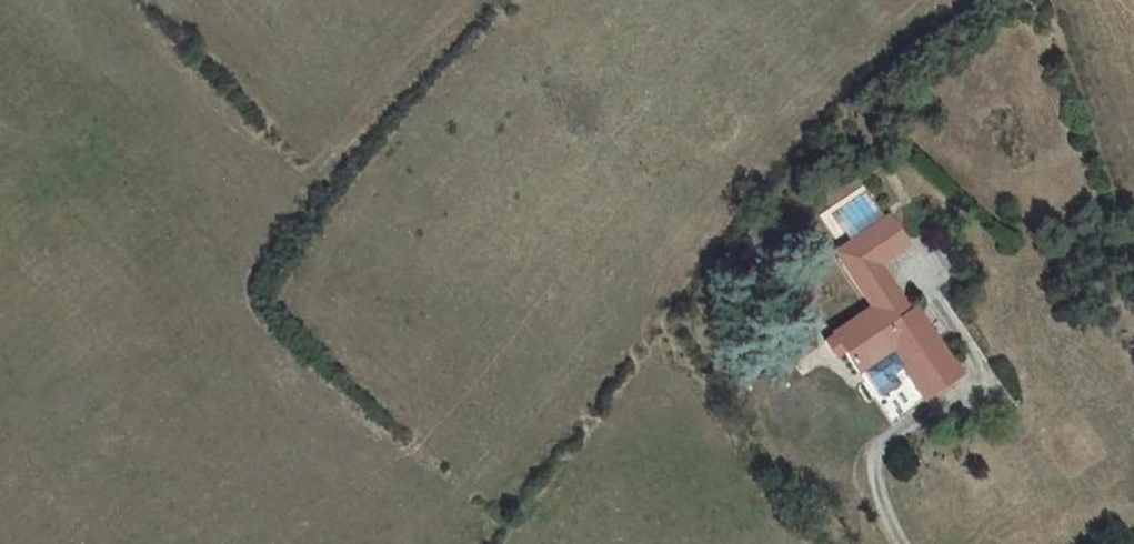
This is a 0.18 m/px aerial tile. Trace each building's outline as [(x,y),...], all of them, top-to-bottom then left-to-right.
[(829,216),(848,243),(883,220),(865,192),(829,216)] [(848,243),(834,253),(871,309),(831,335),(832,337),(824,342),(835,358),(843,352),(858,374),(862,371),(891,352),(900,365),(923,399),(958,375),(912,307),(907,311),(876,265),(906,245),(887,217),(883,220),(848,243)] [(900,365),(891,352),(862,371),(875,390),(893,377),(890,372),(900,365)]
